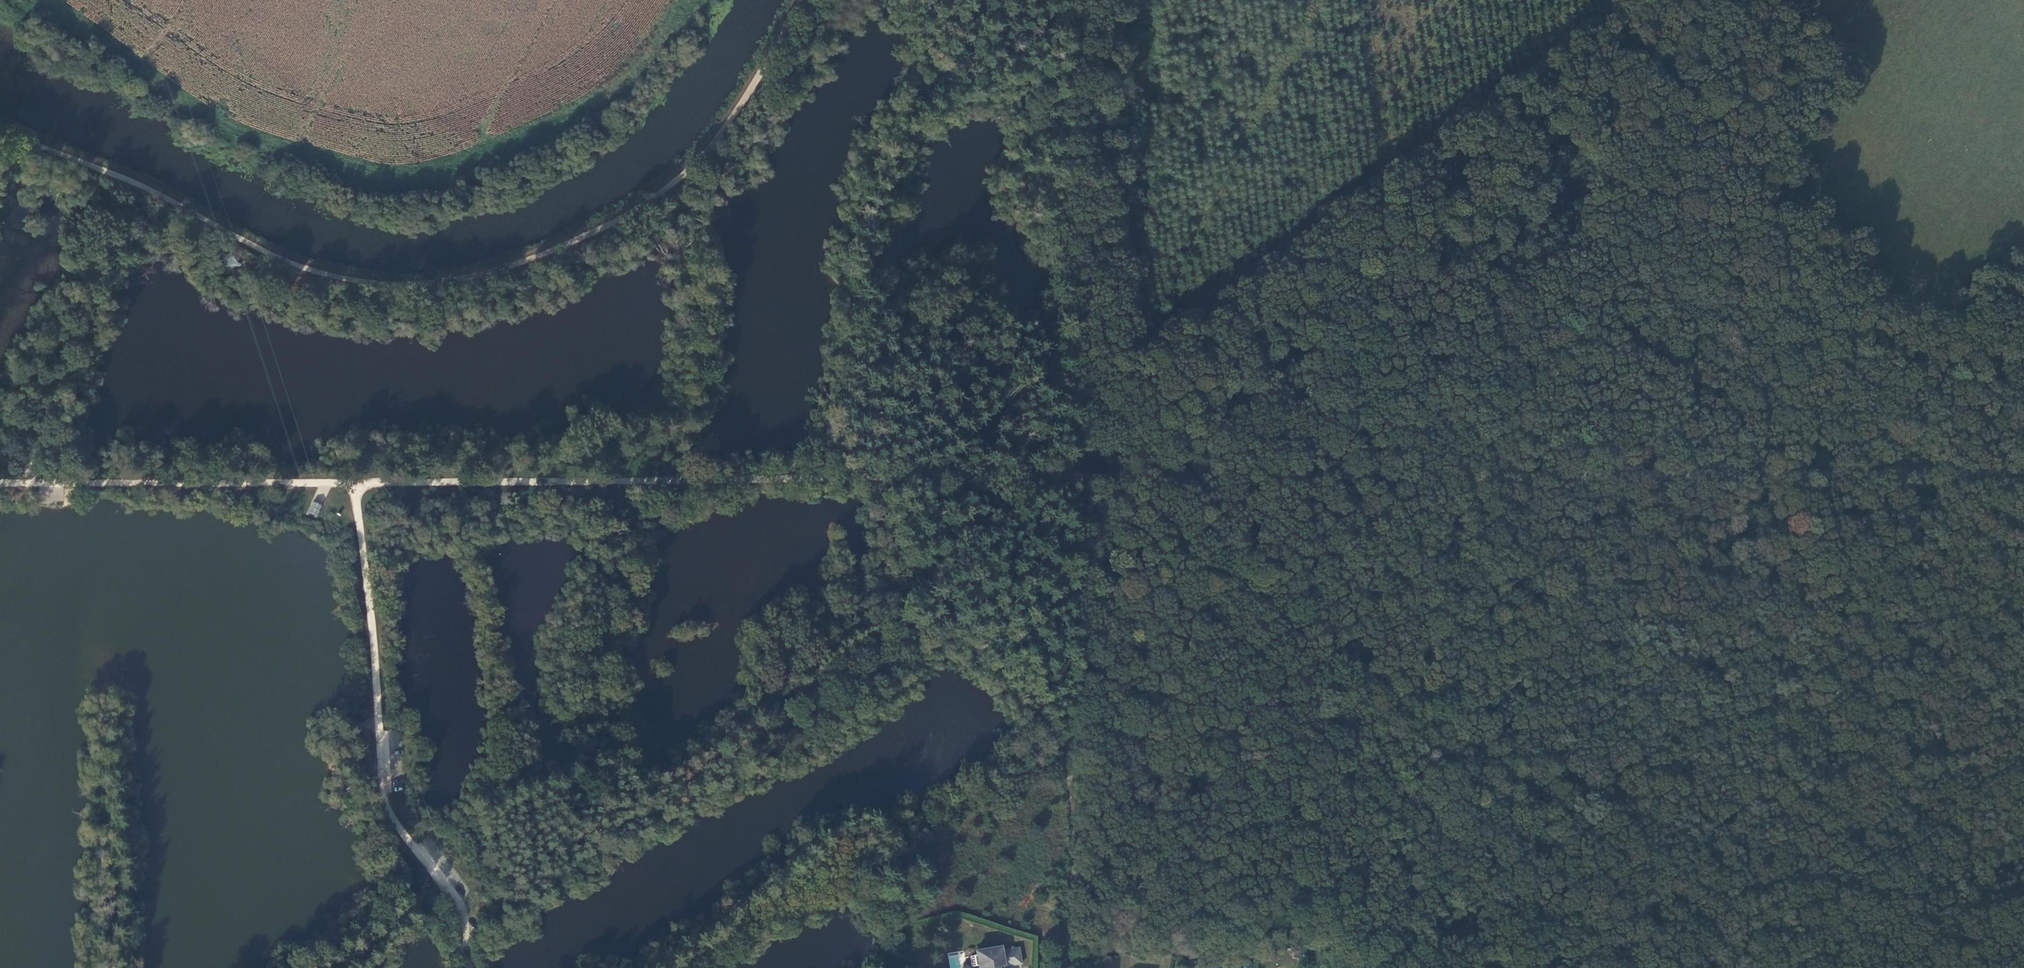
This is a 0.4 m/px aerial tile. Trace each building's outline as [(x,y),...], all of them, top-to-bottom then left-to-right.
[(308,514),(317,516),(321,503),(311,501),(308,514)] [(997,967),(1003,967),(1021,964),(1019,948),(1000,951),(1000,948),(975,952),(976,956),(970,957),(972,966),(978,966),(978,967),(997,967)]
